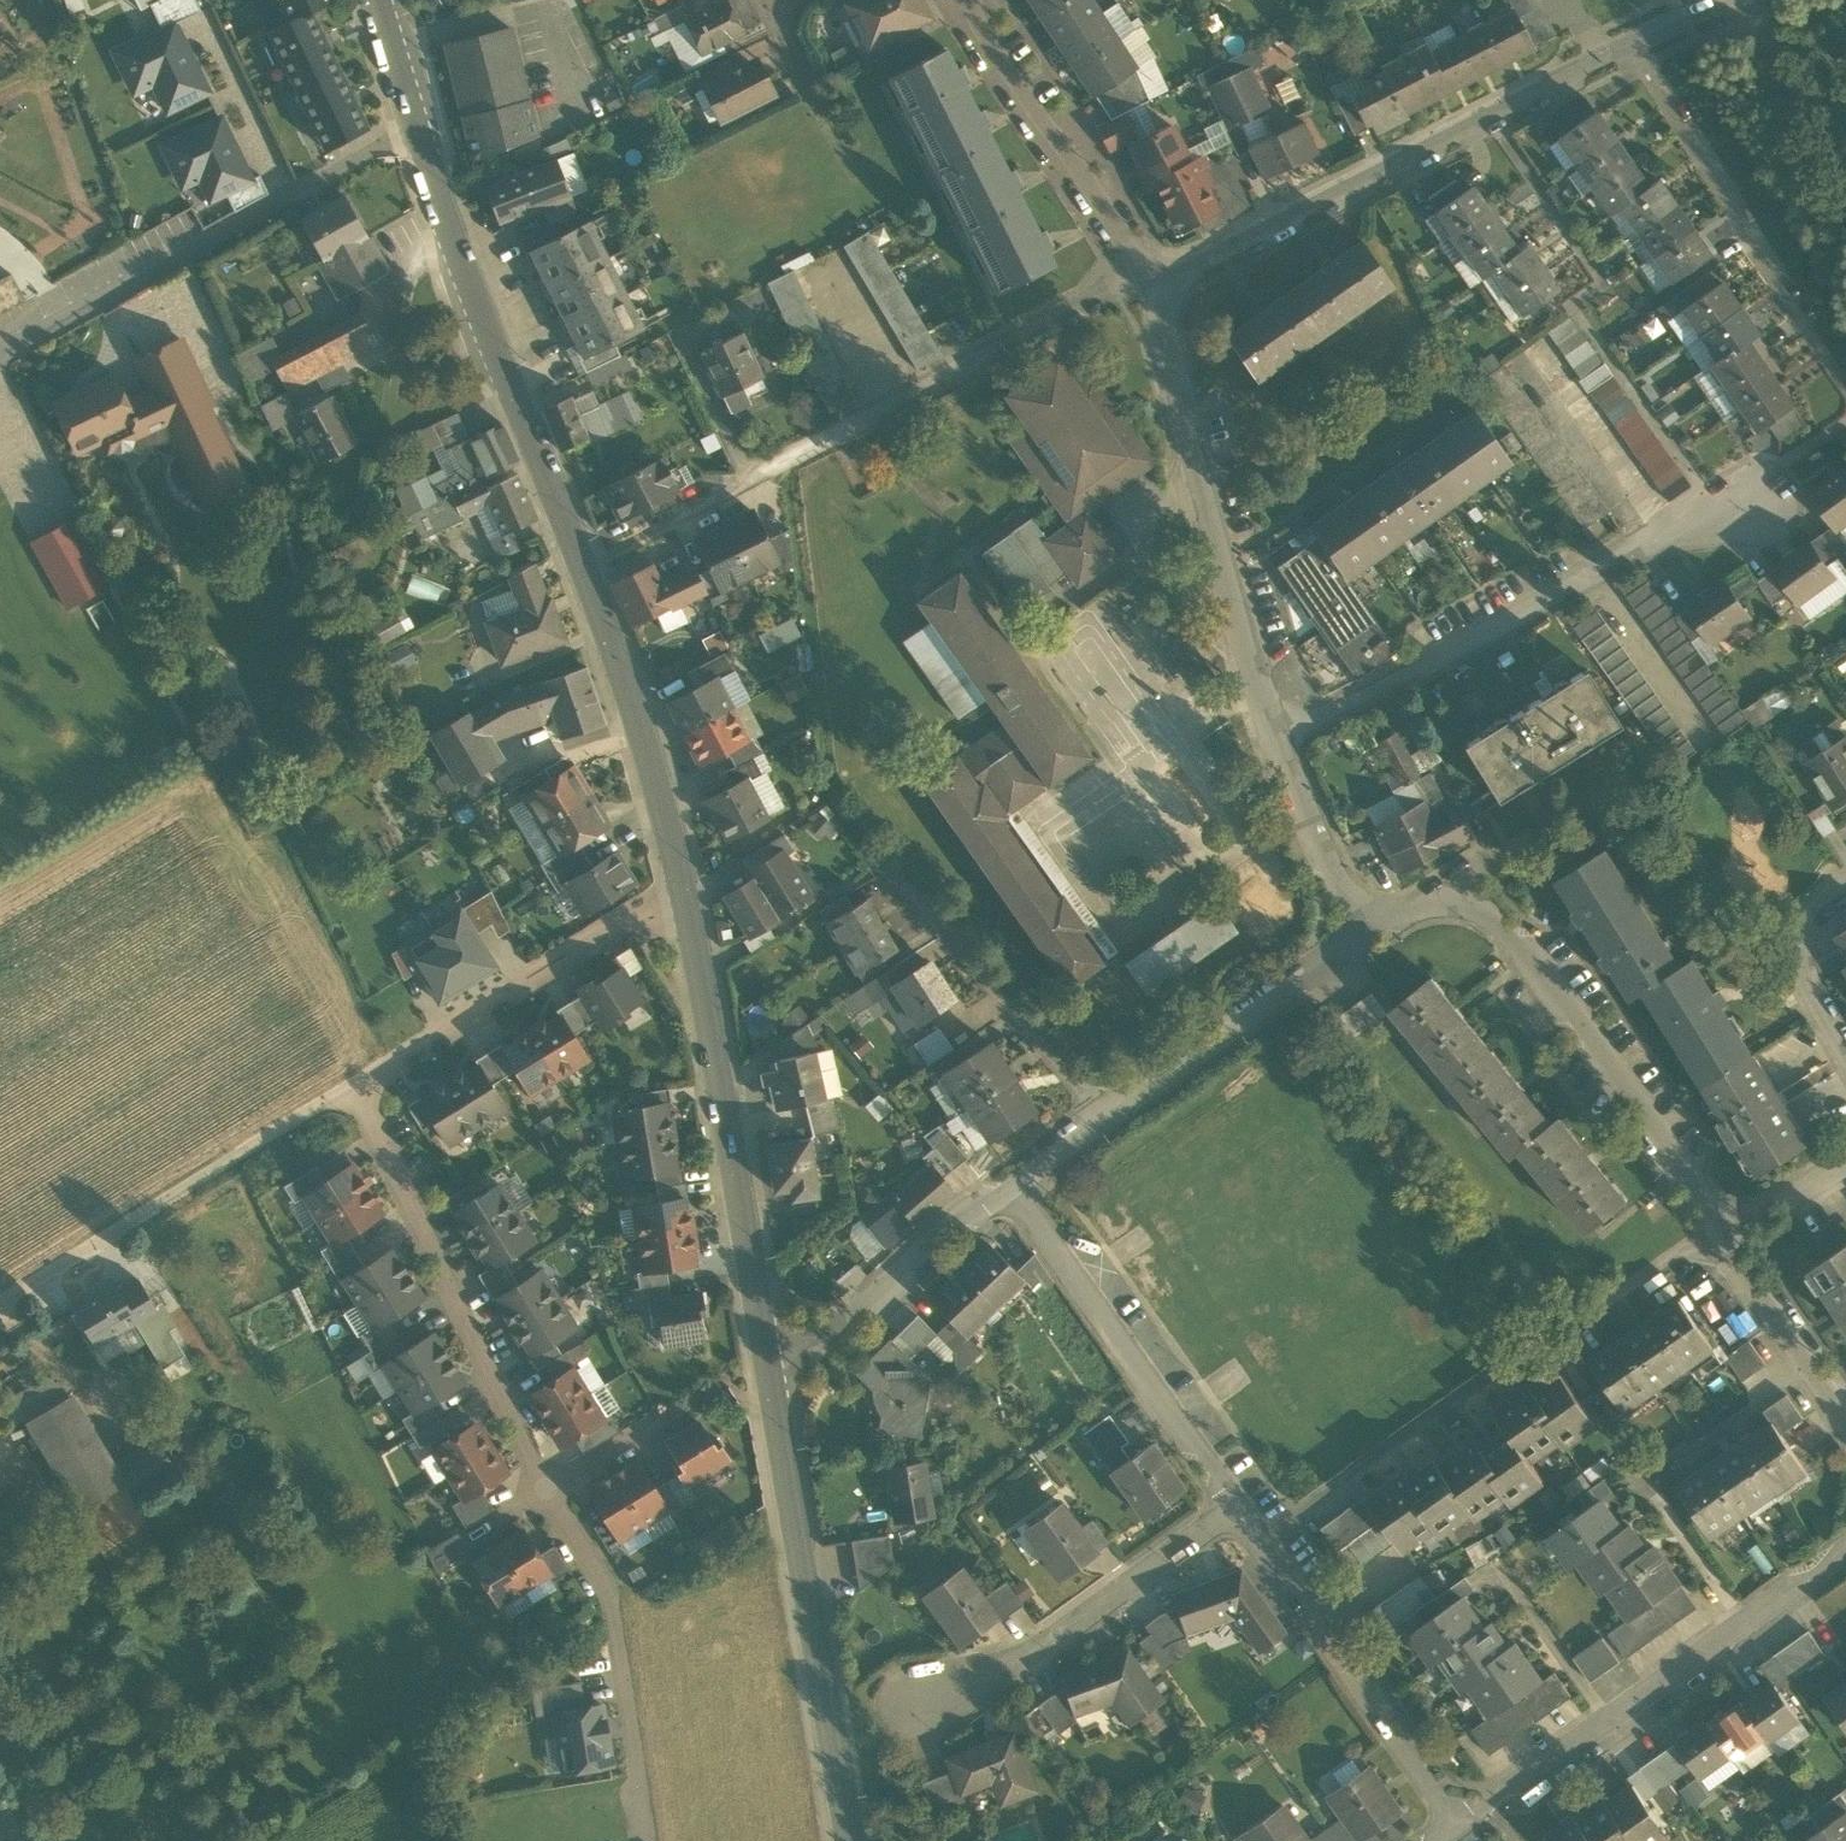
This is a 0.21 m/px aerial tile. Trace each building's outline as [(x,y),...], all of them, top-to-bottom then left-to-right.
[(140,10),(150,4),(158,0),(135,0),(140,10)] [(162,29),(174,22),(175,24),(201,11),(196,0),(158,0),(150,4),(162,29)] [(289,20),(289,21),(311,11),(312,11),(334,1),(333,0),(279,0),(289,20)] [(439,0),(418,0),(426,16),(443,8),(439,0)] [(701,54),(721,44),(743,33),(726,0),(723,0),(686,19),(684,20),(685,21),(701,54)] [(837,11),(847,6),(847,5),(856,0),(831,0),(837,11)] [(868,48),(890,37),(929,18),(920,0),(856,0),(847,5),(847,6),(868,47),(868,48)] [(1040,14),(1061,0),(1031,0),(1040,14)] [(1058,41),(1098,14),(1089,0),(1061,0),(1040,14),(1058,41)] [(1517,17),(1541,5),(1538,0),(1508,0),(1513,10),(1517,17)] [(1098,14),(1117,42),(1136,29),(1117,2),(1098,14)] [(654,18),(661,33),(664,31),(685,21),(684,20),(686,19),(680,5),(654,18)] [(1556,35),(1541,5),(1517,17),(1532,47),(1556,35)] [(1483,25),(1484,27),(1469,34),(1469,33),(1456,39),(1455,40),(1456,41),(1441,49),(1441,47),(1429,53),(1426,45),(1425,46),(1428,52),(1407,63),(1404,57),(1381,68),(1383,72),(1403,113),(1405,112),(1446,90),(1447,91),(1448,91),(1447,90),(1474,76),(1475,77),(1476,76),(1475,76),(1502,62),(1503,63),(1504,62),(1503,62),(1530,48),(1531,48),(1532,48),(1532,47),(1517,17),(1513,10),(1512,10),(1513,12),(1497,20),(1496,18),(1483,25)] [(267,31),(296,91),(340,70),(329,47),(331,46),(325,33),(323,34),(312,11),(311,11),(289,21),(289,20),(267,31)] [(1058,41),(1076,68),(1117,42),(1098,14),(1058,41)] [(685,21),(664,31),(685,73),(726,52),(721,44),(701,54),(685,21)] [(168,111),(208,91),(175,24),(174,22),(162,29),(114,52),(128,82),(142,76),(151,79),(168,111)] [(1449,24),(1421,38),(1425,46),(1426,45),(1429,53),(1441,47),(1441,49),(1456,41),(1455,40),(1456,39),(1449,24)] [(1141,25),(1136,29),(1117,42),(1135,69),(1153,57),(1155,55),(1146,41),(1150,38),(1141,25)] [(445,44),(473,160),(537,136),(510,29),(445,44)] [(1398,45),(1404,57),(1425,46),(1421,38),(1419,34),(1398,45)] [(862,61),(864,66),(882,57),(896,50),(890,37),(868,48),(868,47),(857,52),(862,61)] [(1135,69),(1117,42),(1076,68),(1095,96),(1135,69)] [(1258,45),(1240,54),(1247,68),(1246,68),(1247,71),(1267,62),(1258,45)] [(862,61),(857,52),(850,55),(845,46),(830,53),(839,72),(862,61)] [(1425,46),(1404,57),(1407,63),(1428,52),(1425,46)] [(889,79),(999,292),(1055,264),(1046,247),(1051,244),(1045,231),(1039,234),(1015,187),(1021,184),(1014,171),(1008,174),(984,126),(989,123),(982,110),(977,113),(962,85),(968,82),(961,68),(955,71),(944,50),(889,79)] [(1202,70),(1209,86),(1246,68),(1247,68),(1240,54),(1239,51),(1213,65),(1202,70)] [(1168,90),(1153,57),(1135,69),(1149,100),(1168,90)] [(695,73),(703,89),(711,84),(710,83),(731,73),(724,58),(695,73)] [(724,110),(732,112),(747,105),(748,107),(773,94),(764,75),(762,76),(757,67),(748,64),(731,73),(710,83),(711,84),(724,110)] [(1229,129),(1241,124),(1263,114),(1267,112),(1247,71),(1246,68),(1209,86),(1229,129)] [(1095,96),(1110,119),(1123,113),(1140,104),(1142,103),(1149,100),(1135,69),(1095,96)] [(351,92),(340,70),(296,91),(324,149),(368,128),(356,104),(359,103),(353,91),(351,92)] [(1329,87),(1334,98),(1343,93),(1347,102),(1351,99),(1369,91),(1364,82),(1359,71),(1329,87)] [(1406,117),(1403,113),(1383,72),(1364,82),(1369,91),(1351,99),(1364,125),(1365,125),(1370,122),(1375,133),(1406,117)] [(1291,77),(1275,84),(1283,104),(1300,97),(1291,77)] [(710,124),(732,112),(724,110),(711,84),(703,89),(694,93),(710,124)] [(626,104),(618,87),(601,96),(610,112),(626,104)] [(1334,98),(1353,136),(1367,128),(1365,125),(1364,125),(1351,99),(1347,102),(1343,93),(1334,98)] [(1549,124),(1559,137),(1594,113),(1585,99),(1549,124)] [(1155,129),(1142,103),(1140,104),(1123,113),(1135,139),(1155,129)] [(657,125),(647,109),(630,121),(641,136),(657,125)] [(1557,138),(1575,164),(1613,138),(1595,112),(1594,113),(1559,137),(1557,138)] [(1135,139),(1123,113),(1110,119),(1097,126),(1110,152),(1135,139)] [(1273,136),(1263,114),(1241,124),(1251,146),(1273,136)] [(225,193),(251,180),(250,179),(221,118),(162,146),(175,171),(192,164),(210,200),(225,193)] [(1188,148),(1193,159),(1202,155),(1230,141),(1225,131),(1219,120),(1203,128),(1208,138),(1188,148)] [(1250,151),(1263,179),(1318,154),(1302,122),(1273,136),(1251,146),(1248,147),(1250,151)] [(1230,141),(1237,156),(1250,151),(1248,147),(1251,146),(1241,124),(1229,129),(1225,131),(1230,141)] [(1146,184),(1153,181),(1152,180),(1189,161),(1172,126),(1130,147),(1139,164),(1137,165),(1146,184)] [(550,146),(541,149),(545,159),(571,149),(567,137),(550,146)] [(1575,164),(1593,189),(1630,163),(1613,138),(1575,164)] [(558,159),(572,197),(588,191),(574,153),(558,159)] [(1193,159),(1192,160),(1198,172),(1203,169),(1204,171),(1208,168),(1202,155),(1193,159)] [(558,159),(525,171),(539,207),(544,209),(553,206),(552,204),(572,197),(558,159)] [(1192,160),(1189,161),(1152,180),(1153,181),(1173,222),(1185,226),(1217,210),(1205,186),(1210,183),(1204,171),(1203,169),(1198,172),(1192,160)] [(1610,214),(1620,207),(1647,188),(1630,163),(1593,189),(1610,214)] [(498,222),(539,207),(525,171),(484,186),(498,222)] [(251,180),(225,193),(235,212),(269,193),(259,174),(250,179),(251,180)] [(1428,200),(1437,212),(1464,193),(1456,181),(1428,200)] [(1620,207),(1637,232),(1674,206),(1657,181),(1647,188),(1620,207)] [(1437,212),(1452,234),(1486,210),(1471,188),(1464,193),(1437,212)] [(299,219),(323,262),(345,250),(367,238),(368,237),(344,194),(299,219)] [(544,209),(548,225),(553,222),(577,210),(572,197),(552,204),(553,206),(544,209)] [(1637,232),(1654,256),(1691,230),(1674,206),(1637,232)] [(1452,234),(1467,256),(1502,232),(1486,210),(1452,234)] [(536,267),(546,287),(607,257),(589,221),(560,236),(553,239),(559,251),(531,265),(533,268),(536,267)] [(560,236),(553,222),(548,225),(518,240),(531,265),(559,251),(553,239),(560,236)] [(1709,256),(1691,230),(1654,256),(1672,282),(1709,256)] [(842,247),(850,259),(875,244),(868,231),(842,247)] [(1482,277),(1491,271),(1517,253),(1502,232),(1467,256),(1482,277)] [(345,250),(350,259),(364,284),(388,271),(387,270),(384,264),(385,261),(378,257),(381,253),(374,249),(376,246),(369,242),(371,238),(370,237),(368,238),(367,238),(345,250)] [(1228,338),(1259,382),(1395,285),(1363,241),(1228,338)] [(850,259),(857,271),(883,256),(875,244),(850,259)] [(1491,271),(1506,293),(1541,269),(1526,247),(1517,253),(1491,271)] [(320,263),(325,273),(350,259),(345,250),(323,262),(320,263)] [(809,250),(780,265),(785,273),(793,269),(815,261),(809,250)] [(857,271),(864,284),(890,269),(883,256),(857,271)] [(553,301),(564,322),(625,292),(607,257),(546,287),(542,289),(549,303),(553,301)] [(353,290),(364,284),(350,259),(325,273),(338,298),(353,290)] [(767,283),(773,295),(799,282),(793,269),(767,283)] [(897,281),(890,269),(864,284),(872,296),(897,281)] [(1557,291),(1541,269),(1506,293),(1522,315),(1557,291)] [(356,313),(277,354),(282,365),(275,369),(287,392),(313,378),(342,363),(392,337),(399,292),(388,271),(364,284),(353,290),(358,299),(356,313)] [(0,282),(0,285),(4,292),(13,308),(26,300),(13,275),(0,282)] [(905,294),(897,281),(872,296),(879,309),(905,294)] [(773,295),(779,308),(805,295),(799,282),(773,295)] [(1683,310),(1700,335),(1737,309),(1720,284),(1683,310)] [(13,308),(4,292),(0,294),(0,315),(13,308)] [(643,328),(625,292),(564,322),(574,343),(570,345),(572,348),(600,334),(606,347),(613,343),(643,328)] [(912,306),(905,294),(879,309),(887,321),(912,306)] [(779,308),(785,321),(812,309),(805,295),(779,308)] [(920,319),(912,306),(887,321),(894,334),(920,319)] [(785,321),(792,334),(818,322),(812,309),(785,321)] [(1700,335),(1718,359),(1745,340),(1755,334),(1737,309),(1700,335)] [(1548,334),(1556,345),(1579,329),(1570,318),(1548,334)] [(927,331),(920,319),(894,334),(901,346),(927,331)] [(792,334),(798,347),(824,335),(818,322),(792,334)] [(1556,345),(1565,357),(1587,341),(1579,329),(1556,345)] [(935,344),(927,331),(901,346),(909,359),(935,344)] [(572,348),(584,373),(619,356),(613,343),(606,347),(600,334),(572,348)] [(703,351),(722,396),(744,386),(761,379),(742,334),(703,351)] [(798,347),(804,361),(831,348),(824,335),(798,347)] [(249,384),(275,369),(282,365),(277,354),(268,339),(236,357),(249,384)] [(138,360),(151,389),(153,388),(170,424),(208,406),(209,409),(213,406),(181,340),(138,360)] [(1710,364),(1725,386),(1760,362),(1745,340),(1718,359),(1710,364)] [(1565,357),(1573,369),(1595,353),(1587,341),(1565,357)] [(942,356),(935,344),(909,359),(916,371),(942,356)] [(804,361),(811,374),(837,361),(831,348),(804,361)] [(1573,369),(1581,380),(1603,364),(1595,353),(1573,369)] [(619,356),(584,373),(591,389),(630,370),(623,355),(619,356)] [(1003,433),(1067,524),(1085,512),(1157,462),(1092,370),(1073,383),(1056,358),(1004,395),(1021,420),(1003,433)] [(811,374),(817,387),(843,374),(837,361),(811,374)] [(1725,386),(1740,408),(1775,384),(1760,362),(1725,386)] [(313,378),(324,391),(350,377),(342,363),(313,378)] [(1590,392),(1590,393),(1612,377),(1603,364),(1581,380),(1590,392)] [(1584,529),(1585,528),(1597,520),(1608,512),(1503,365),(1480,381),(1480,382),(1584,529)] [(817,387),(824,401),(850,389),(843,374),(817,387)] [(99,436),(100,435),(131,420),(133,419),(125,401),(113,377),(55,405),(75,447),(82,448),(90,447),(96,442),(99,436)] [(1590,393),(1598,403),(1619,388),(1612,377),(1590,393)] [(1791,407),(1775,384),(1740,408),(1757,431),(1768,423),(1791,407)] [(752,404),(744,386),(722,396),(729,413),(752,404)] [(131,420),(141,439),(171,425),(170,424),(153,388),(151,389),(125,401),(133,419),(131,420)] [(1598,403),(1605,414),(1627,399),(1619,388),(1598,403)] [(857,403),(850,389),(824,401),(830,415),(857,403)] [(600,391),(573,402),(582,422),(604,413),(609,410),(605,402),(600,391)] [(260,406),(271,429),(297,415),(296,413),(285,393),(260,406)] [(604,413),(611,431),(639,419),(639,418),(628,393),(605,402),(609,410),(604,413)] [(297,415),(320,460),(354,443),(329,396),(296,413),(297,415)] [(589,439),(582,422),(573,402),(571,396),(545,408),(542,409),(560,451),(563,450),(588,440),(589,439)] [(1605,414),(1613,425),(1635,410),(1627,399),(1605,414)] [(141,439),(131,420),(100,435),(108,452),(113,449),(121,452),(131,447),(142,451),(153,446),(166,450),(177,445),(204,502),(244,483),(208,406),(170,424),(171,425),(141,439)] [(1768,423),(1777,436),(1800,420),(1791,407),(1768,423)] [(1316,538),(1344,577),(1509,461),(1473,410),(1308,527),(1316,538)] [(1613,425),(1621,436),(1643,421),(1635,410),(1613,425)] [(442,445),(445,450),(449,448),(469,439),(457,413),(433,424),(442,445)] [(588,440),(589,440),(611,431),(604,413),(582,422),(589,439),(588,440)] [(1621,436),(1629,447),(1651,432),(1643,421),(1621,436)] [(433,449),(442,445),(433,424),(407,437),(416,457),(433,449)] [(502,424),(469,439),(449,448),(460,472),(467,486),(487,477),(511,465),(512,465),(519,461),(502,424)] [(721,447),(714,432),(699,439),(706,454),(721,447)] [(1629,447),(1637,458),(1658,443),(1651,432),(1629,447)] [(1637,458),(1645,469),(1666,453),(1658,443),(1637,458)] [(442,445),(433,449),(447,479),(460,472),(449,448),(445,450),(442,445)] [(1645,469),(1652,480),(1674,464),(1666,453),(1645,469)] [(604,487),(621,519),(678,489),(668,470),(662,457),(604,487)] [(673,467),(668,470),(678,489),(694,481),(686,464),(678,468),(673,467)] [(1652,480),(1660,491),(1682,475),(1674,464),(1652,480)] [(1835,527),(1845,519),(1845,468),(1811,493),(1834,525),(1835,527)] [(424,478),(408,485),(421,508),(423,507),(450,494),(467,486),(460,472),(447,479),(430,487),(424,478)] [(514,475),(483,489),(482,490),(486,501),(489,507),(502,535),(513,530),(531,522),(537,519),(516,474),(514,475)] [(1690,486),(1682,475),(1660,491),(1668,502),(1690,486)] [(459,514),(486,501),(482,490),(483,489),(480,484),(451,497),(459,514)] [(411,513),(421,508),(408,485),(390,494),(401,518),(411,513)] [(423,507),(435,533),(462,520),(459,514),(451,497),(450,494),(423,507)] [(421,508),(411,513),(422,539),(435,533),(423,507),(421,508)] [(502,535),(489,507),(474,514),(486,542),(489,541),(502,535)] [(724,525),(750,576),(775,564),(777,563),(766,540),(752,511),(724,525)] [(1046,539),(1044,541),(1066,572),(1076,586),(1117,557),(1085,512),(1067,524),(1046,539)] [(1048,585),(1066,572),(1044,541),(1046,539),(1030,518),(980,553),(981,555),(982,555),(1014,600),(1014,601),(1015,602),(1052,590),(1048,585)] [(31,542),(67,608),(109,584),(73,519),(31,542)] [(1837,529),(1845,522),(1845,519),(1835,527),(1837,529)] [(1604,531),(1597,520),(1585,528),(1593,539),(1604,531)] [(749,576),(750,576),(724,525),(696,539),(710,568),(721,590),(723,590),(749,576)] [(1822,534),(1839,557),(1840,559),(1845,555),(1845,542),(1837,529),(1835,527),(1834,525),(1822,533),(1822,534)] [(1288,541),(1296,552),(1316,538),(1308,527),(1288,541)] [(775,564),(779,572),(793,566),(788,529),(766,540),(777,563),(775,564)] [(520,547),(513,530),(502,535),(489,541),(496,557),(520,547)] [(1827,566),(1839,557),(1822,534),(1810,543),(1827,566)] [(1344,577),(1316,538),(1296,552),(1276,567),(1356,679),(1396,651),(1344,577)] [(1773,569),(1798,604),(1835,578),(1827,566),(1810,543),(1773,569)] [(513,588),(519,609),(545,599),(532,565),(510,577),(513,588)] [(656,614),(671,607),(672,606),(661,582),(652,565),(611,585),(631,626),(656,614)] [(693,600),(707,593),(698,574),(693,566),(679,573),(693,600)] [(710,568),(698,574),(707,593),(713,605),(727,598),(723,590),(721,590),(710,568)] [(1617,586),(1625,597),(1649,581),(1640,569),(1617,586)] [(916,602),(930,621),(985,698),(1003,724),(956,757),(954,755),(919,780),(1067,988),(1102,963),(1079,932),(1085,928),(1061,895),(1056,899),(1000,820),(1005,816),(1005,815),(1014,808),(1046,785),(1047,786),(1090,756),(958,572),(916,602)] [(679,573),(661,582),(672,606),(671,607),(672,610),(679,607),(693,600),(679,573)] [(1731,589),(1738,599),(1758,585),(1751,575),(1731,589)] [(1758,583),(1774,605),(1785,597),(1769,575),(1758,583)] [(1625,597),(1633,609),(1657,592),(1649,581),(1625,597)] [(1705,631),(1712,642),(1749,616),(1738,599),(1731,589),(1725,581),(1688,607),(1705,631)] [(360,598),(372,621),(391,612),(378,588),(360,598)] [(519,609),(513,588),(481,601),(488,621),(519,609)] [(1633,609),(1642,621),(1665,604),(1657,592),(1633,609)] [(486,622),(501,663),(564,639),(554,612),(550,614),(545,599),(519,609),(488,621),(486,622)] [(1564,616),(1572,628),(1595,611),(1587,599),(1564,616)] [(1642,621),(1650,633),(1673,615),(1665,604),(1642,621)] [(672,610),(671,607),(656,614),(663,629),(685,619),(679,607),(672,610)] [(1688,607),(1674,617),(1691,639),(1705,631),(1688,607)] [(395,609),(391,612),(372,621),(366,625),(377,647),(406,631),(395,609)] [(1604,623),(1595,611),(1572,628),(1581,640),(1604,623)] [(768,649),(801,633),(792,615),(759,632),(768,649)] [(1650,633),(1659,644),(1682,627),(1674,617),(1674,616),(1673,615),(1650,633)] [(957,719),(985,698),(930,621),(902,642),(957,719)] [(1612,634),(1604,623),(1581,640),(1589,651),(1612,634)] [(1659,644),(1667,656),(1691,639),(1682,627),(1659,644)] [(719,629),(702,637),(709,652),(727,645),(719,629)] [(1621,646),(1612,634),(1589,651),(1597,663),(1621,646)] [(1667,656),(1676,668),(1699,651),(1691,639),(1667,656)] [(406,641),(381,654),(393,676),(417,662),(406,641)] [(1629,658),(1621,646),(1597,663),(1606,675),(1629,658)] [(1684,679),(1708,663),(1699,651),(1676,668),(1684,679)] [(685,673),(695,690),(716,679),(716,680),(734,671),(724,653),(685,673)] [(1638,669),(1629,658),(1606,675),(1614,686),(1638,669)] [(1184,675),(1191,685),(1208,674),(1201,663),(1184,675)] [(1684,679),(1693,691),(1716,674),(1708,663),(1684,679)] [(553,721),(559,738),(605,723),(586,667),(540,682),(549,710),(553,721)] [(1646,681),(1638,669),(1614,686),(1623,698),(1646,681)] [(1542,696),(1524,708),(1558,763),(1576,752),(1589,745),(1589,744),(1619,725),(1585,670),(1565,682),(1569,688),(1546,702),(1542,696)] [(1693,691),(1701,703),(1724,686),(1716,674),(1693,691)] [(684,733),(686,732),(731,709),(716,680),(716,679),(695,690),(668,704),(684,733)] [(1654,693),(1646,681),(1623,698),(1631,710),(1654,693)] [(500,697),(469,715),(481,733),(549,710),(540,682),(500,697)] [(1701,703),(1709,714),(1733,698),(1724,686),(1701,703)] [(1663,705),(1654,693),(1631,710),(1639,721),(1663,705)] [(1709,714),(1718,726),(1741,709),(1733,698),(1709,714)] [(1671,716),(1663,705),(1639,721),(1648,733),(1671,716)] [(1528,782),(1558,763),(1524,708),(1505,720),(1508,725),(1485,740),(1482,734),(1462,746),(1497,801),(1515,790),(1516,790),(1528,782)] [(747,740),(731,709),(686,732),(692,744),(690,746),(701,765),(727,752),(748,741),(747,740)] [(1750,721),(1741,709),(1718,726),(1726,738),(1750,721)] [(481,733),(497,761),(505,757),(494,740),(553,721),(549,710),(481,733)] [(497,761),(481,733),(469,715),(468,713),(431,735),(451,769),(459,783),(497,761)] [(1680,728),(1671,716),(1648,733),(1656,745),(1680,728)] [(1837,721),(1802,743),(1805,748),(1805,749),(1811,758),(1805,762),(1830,801),(1836,809),(1838,811),(1845,806),(1845,735),(1837,721)] [(1688,740),(1680,728),(1656,745),(1665,756),(1688,740)] [(684,733),(690,746),(692,744),(686,732),(684,733)] [(1392,770),(1401,787),(1412,782),(1422,777),(1395,732),(1376,743),(1392,770)] [(727,752),(735,767),(751,758),(762,752),(754,736),(747,740),(748,741),(727,752)] [(1697,751),(1688,740),(1665,756),(1673,768),(1674,768),(1697,751)] [(759,775),(751,758),(735,767),(723,773),(731,788),(746,780),(746,782),(759,775)] [(525,798),(542,826),(590,796),(573,768),(525,798)] [(459,783),(451,769),(435,778),(443,793),(459,783)] [(1374,831),(1375,831),(1413,810),(1401,787),(1392,770),(1383,775),(1394,794),(1364,810),(1374,831)] [(718,820),(727,839),(766,818),(746,782),(746,780),(731,788),(707,800),(711,808),(708,809),(715,822),(718,820)] [(1388,856),(1437,832),(1439,831),(1426,804),(1412,782),(1401,787),(1413,810),(1375,831),(1388,856)] [(607,825),(590,796),(542,826),(559,852),(560,854),(578,843),(607,825)] [(524,836),(542,826),(525,798),(507,808),(524,836)] [(1830,801),(1822,806),(1827,814),(1836,809),(1830,801)] [(1809,814),(1824,837),(1837,829),(1827,814),(1822,806),(1809,814)] [(1456,821),(1439,831),(1437,832),(1447,850),(1471,837),(1456,807),(1451,810),(1456,821)] [(1116,951),(1014,808),(1005,815),(1005,816),(1061,895),(1085,928),(1107,958),(1116,951)] [(542,826),(524,836),(541,863),(559,852),(542,826)] [(1398,875),(1447,850),(1437,832),(1388,856),(1398,875)] [(746,857),(755,872),(784,855),(785,856),(794,851),(783,835),(746,857)] [(540,864),(548,878),(586,855),(578,843),(560,854),(559,852),(541,863),(540,864)] [(1694,1068),(1705,1085),(1752,1056),(1722,1007),(1727,1004),(1717,989),(1712,992),(1692,959),(1680,967),(1606,849),(1559,879),(1568,895),(1572,892),(1581,906),(1577,909),(1575,910),(1584,925),(1586,923),(1590,921),(1601,937),(1596,940),(1605,954),(1603,956),(1612,970),(1614,969),(1619,966),(1628,981),(1623,984),(1631,996),(1632,998),(1633,1000),(1646,992),(1650,989),(1662,1007),(1657,1010),(1674,1037),(1679,1034),(1688,1049),(1683,1051),(1685,1054),(1689,1051),(1698,1065),(1694,1068)] [(567,885),(584,912),(633,882),(615,854),(593,867),(566,884),(567,885)] [(593,867),(586,855),(548,878),(557,892),(567,885),(566,884),(593,867)] [(749,934),(750,937),(768,926),(779,919),(811,899),(785,856),(784,855),(755,872),(754,879),(753,880),(726,896),(728,900),(728,899),(749,934)] [(755,872),(746,857),(741,860),(753,880),(754,879),(755,872)] [(584,912),(567,885),(557,892),(551,895),(567,922),(584,912)] [(490,891),(472,902),(479,914),(496,903),(490,891)] [(1568,895),(1577,909),(1581,906),(1572,892),(1568,895)] [(820,910),(827,923),(830,921),(853,906),(846,894),(820,910)] [(830,921),(846,946),(882,923),(866,898),(853,906),(830,921)] [(1125,964),(1147,995),(1236,932),(1214,901),(1125,964)] [(479,914),(472,902),(460,910),(476,934),(491,924),(497,937),(509,930),(496,903),(479,914)] [(419,970),(439,1003),(496,967),(476,934),(460,910),(403,945),(419,970)] [(1586,923),(1596,940),(1601,937),(1590,921),(1586,923)] [(898,947),(882,923),(846,946),(861,971),(883,957),(898,947)] [(744,941),(750,952),(775,938),(768,926),(750,937),(744,941)] [(1845,952),(1845,929),(1836,936),(1845,952)] [(419,970),(403,945),(391,953),(403,980),(419,970)] [(622,969),(630,982),(647,972),(633,950),(616,960),(622,969)] [(857,973),(865,985),(891,968),(883,957),(861,971),(857,973)] [(893,988),(916,1024),(951,1001),(927,964),(901,980),(900,981),(892,986),(893,988)] [(1614,969),(1623,984),(1628,981),(1619,966),(1614,969)] [(891,968),(865,985),(874,1000),(893,988),(892,986),(900,981),(891,968)] [(622,969),(602,981),(595,985),(592,980),(578,988),(582,995),(597,1020),(604,1030),(628,1016),(625,1011),(642,1001),(630,982),(622,969)] [(599,976),(592,980),(595,985),(602,981),(599,976)] [(1521,1150),(1589,1233),(1627,1202),(1559,1119),(1553,1124),(1432,977),(1393,1009),(1514,1156),(1521,1150)] [(1646,992),(1657,1010),(1662,1007),(1650,989),(1646,992)] [(1321,1027),(1336,1049),(1387,1013),(1372,992),(1321,1027)] [(582,995),(570,1002),(585,1027),(597,1020),(582,995)] [(573,1035),(585,1027),(570,1002),(556,1010),(559,1016),(560,1015),(573,1035)] [(777,1018),(785,1033),(809,1020),(801,1005),(777,1018)] [(559,1016),(546,1023),(538,1028),(537,1025),(530,1030),(559,1077),(588,1059),(573,1035),(560,1015),(559,1016)] [(778,1042),(782,1059),(810,1052),(810,1054),(820,1052),(806,1024),(778,1042)] [(913,1041),(929,1064),(953,1049),(938,1025),(913,1041)] [(530,1030),(523,1034),(525,1036),(517,1042),(504,1050),(503,1050),(515,1070),(530,1094),(559,1077),(530,1030)] [(515,1038),(517,1042),(525,1036),(523,1034),(515,1038)] [(1674,1037),(1683,1051),(1688,1049),(1679,1034),(1674,1037)] [(501,1044),(488,1053),(503,1078),(515,1070),(503,1050),(504,1050),(501,1044)] [(957,1090),(968,1107),(1012,1079),(989,1044),(962,1061),(937,1077),(949,1096),(957,1090)] [(962,1061),(953,1049),(929,1064),(937,1077),(962,1061)] [(1685,1054),(1694,1068),(1698,1065),(1689,1051),(1685,1054)] [(779,1096),(782,1109),(804,1104),(825,1099),(824,1097),(818,1072),(815,1073),(810,1054),(810,1052),(782,1059),(778,1060),(780,1068),(761,1072),(764,1085),(770,1084),(773,1097),(779,1096)] [(491,1085),(503,1078),(488,1053),(475,1061),(478,1066),(478,1065),(491,1085)] [(1753,1055),(1752,1056),(1705,1085),(1705,1086),(1726,1118),(1719,1122),(1735,1147),(1741,1143),(1761,1174),(1809,1144),(1753,1055)] [(463,1071),(448,1080),(477,1127),(506,1109),(491,1085),(478,1065),(478,1066),(464,1074),(463,1071)] [(1033,1111),(1012,1079),(968,1107),(989,1139),(1033,1111)] [(448,1145),(477,1127),(448,1080),(433,1089),(435,1092),(421,1100),(421,1101),(434,1122),(448,1145)] [(640,1093),(642,1107),(665,1103),(665,1104),(670,1103),(668,1088),(640,1093)] [(804,1104),(808,1118),(835,1112),(831,1095),(824,1097),(825,1099),(804,1104)] [(407,1106),(422,1130),(434,1122),(421,1101),(421,1100),(420,1098),(407,1106)] [(674,1136),(673,1128),(669,1128),(668,1119),(665,1104),(665,1103),(642,1107),(614,1111),(619,1145),(674,1136)] [(839,1131),(835,1112),(808,1118),(812,1137),(839,1131)] [(922,1136),(932,1148),(949,1168),(961,1158),(935,1128),(924,1135),(922,1136)] [(677,1153),(674,1136),(619,1145),(625,1178),(653,1173),(676,1170),(676,1169),(673,1153),(677,1153)] [(774,1192),(789,1189),(815,1185),(808,1139),(767,1146),(774,1192)] [(951,1170),(949,1168),(932,1148),(921,1158),(930,1169),(940,1180),(951,1170)] [(303,1196),(318,1219),(368,1188),(363,1181),(361,1177),(360,1178),(352,1165),(324,1182),(303,1195),(303,1196)] [(283,1186),(293,1202),(303,1196),(303,1195),(324,1182),(314,1167),(283,1186)] [(687,1199),(685,1183),(682,1168),(676,1169),(676,1170),(653,1173),(656,1188),(658,1202),(684,1198),(684,1199),(687,1199)] [(860,1219),(881,1245),(913,1219),(917,1224),(952,1193),(940,1180),(930,1169),(897,1199),(893,1194),(860,1219)] [(460,1226),(469,1241),(516,1212),(498,1183),(476,1197),(454,1211),(463,1225),(460,1226)] [(444,1200),(452,1212),(454,1211),(476,1197),(468,1185),(444,1200)] [(817,1197),(815,1185),(789,1189),(791,1201),(817,1197)] [(373,1196),(368,1188),(318,1219),(332,1243),(333,1244),(346,1236),(382,1214),(374,1200),(375,1200),(373,1196)] [(693,1230),(692,1222),(688,1223),(687,1214),(684,1199),(684,1198),(658,1202),(633,1206),(638,1239),(693,1230)] [(534,1241),(516,1212),(469,1241),(478,1256),(481,1254),(489,1267),(490,1268),(503,1260),(534,1241)] [(852,1226),(850,1231),(848,1237),(865,1258),(881,1245),(860,1219),(852,1225),(852,1226)] [(695,1264),(692,1248),(691,1239),(694,1238),(693,1230),(638,1239),(644,1271),(644,1273),(666,1269),(695,1264)] [(320,1250),(330,1267),(355,1251),(346,1236),(333,1244),(332,1243),(320,1250)] [(990,1245),(960,1274),(992,1306),(1019,1279),(1020,1278),(1015,1272),(990,1245)] [(1809,1270),(1811,1272),(1817,1268),(1830,1287),(1824,1291),(1836,1310),(1843,1305),(1845,1310),(1845,1245),(1809,1270)] [(408,1273),(404,1266),(403,1266),(400,1262),(392,1249),(364,1266),(343,1279),(344,1281),(358,1304),(408,1273)] [(364,1266),(355,1251),(330,1267),(340,1283),(344,1281),(343,1279),(364,1266)] [(1019,1279),(1038,1296),(1054,1282),(1034,1255),(1015,1272),(1020,1278),(1019,1279)] [(478,1274),(486,1287),(511,1272),(503,1260),(490,1268),(489,1267),(478,1274)] [(1817,1268),(1811,1272),(1824,1291),(1830,1287),(1817,1268)] [(631,1289),(633,1304),(652,1301),(652,1300),(670,1297),(668,1283),(666,1269),(644,1273),(644,1271),(637,1272),(639,1288),(631,1289)] [(497,1299),(505,1312),(510,1320),(507,1322),(511,1328),(558,1299),(540,1271),(518,1284),(496,1298),(497,1299)] [(518,1284),(511,1272),(486,1287),(494,1301),(497,1299),(496,1298),(518,1284)] [(423,1298),(414,1285),(412,1281),(413,1281),(408,1273),(358,1304),(373,1327),(373,1329),(386,1321),(423,1298)] [(964,1334),(992,1306),(960,1274),(931,1303),(949,1321),(962,1335),(964,1334)] [(1645,1275),(1645,1289),(1672,1289),(1671,1274),(1645,1275)] [(98,1294),(74,1309),(84,1324),(83,1325),(95,1345),(134,1321),(156,1308),(139,1280),(119,1292),(115,1285),(99,1295),(98,1294)] [(702,1341),(698,1318),(697,1310),(703,1309),(700,1293),(670,1297),(652,1300),(652,1301),(656,1328),(662,1327),(665,1347),(702,1341)] [(511,1328),(515,1335),(518,1333),(522,1340),(531,1354),(532,1355),(554,1341),(576,1328),(558,1299),(511,1328)] [(1680,1300),(1653,1319),(1680,1357),(1687,1367),(1720,1344),(1707,1324),(1700,1329),(1680,1300)] [(358,1336),(360,1335),(373,1327),(358,1304),(344,1313),(358,1336)] [(1843,1319),(1845,1317),(1845,1310),(1843,1305),(1836,1310),(1843,1319)] [(134,1321),(162,1368),(185,1355),(156,1308),(134,1321)] [(502,1314),(507,1322),(510,1320),(505,1312),(502,1314)] [(916,1354),(936,1335),(936,1334),(917,1315),(897,1335),(916,1354)] [(1653,1319),(1621,1341),(1648,1379),(1680,1357),(1653,1319)] [(360,1335),(371,1351),(396,1336),(386,1321),(373,1329),(373,1327),(360,1335)] [(949,1321),(936,1334),(936,1335),(955,1354),(955,1369),(963,1369),(980,1352),(964,1334),(962,1335),(949,1321)] [(449,1358),(444,1350),(443,1351),(441,1347),(433,1334),(405,1351),(384,1364),(384,1365),(399,1388),(449,1358)] [(405,1351),(396,1336),(371,1351),(362,1356),(372,1372),(384,1365),(384,1364),(405,1351)] [(536,1369),(544,1364),(561,1354),(554,1341),(532,1355),(531,1354),(528,1356),(536,1369)] [(1655,1390),(1648,1379),(1621,1341),(1591,1362),(1606,1383),(1625,1411),(1655,1390)] [(1727,1357),(1741,1377),(1764,1362),(1749,1341),(1745,1344),(1727,1357)] [(880,1428),(917,1432),(926,1380),(890,1342),(859,1372),(886,1400),(880,1428)] [(569,1349),(561,1354),(544,1364),(555,1380),(572,1369),(573,1371),(580,1366),(569,1349)] [(356,1382),(368,1375),(372,1372),(362,1356),(347,1365),(356,1382)] [(1648,1379),(1655,1390),(1687,1367),(1680,1357),(1648,1379)] [(463,1383),(455,1369),(452,1366),(454,1365),(449,1358),(399,1388),(413,1412),(414,1413),(429,1404),(463,1383)] [(383,1398),(399,1388),(384,1365),(372,1372),(368,1375),(383,1398)] [(530,1396),(545,1420),(588,1394),(573,1371),(572,1369),(555,1380),(530,1396)] [(1493,1412),(1508,1432),(1526,1457),(1540,1447),(1544,1452),(1559,1441),(1564,1447),(1583,1434),(1579,1429),(1593,1418),(1561,1373),(1535,1391),(1531,1385),(1493,1412)] [(11,1396),(28,1425),(70,1400),(62,1387),(45,1375),(11,1396)] [(1593,1392),(1612,1420),(1625,1411),(1606,1383),(1593,1392)] [(602,1418),(588,1394),(545,1420),(561,1445),(573,1437),(597,1423),(603,1419),(602,1418)] [(1773,1423),(1780,1434),(1799,1421),(1783,1397),(1764,1410),(1773,1423)] [(80,1511),(90,1505),(121,1486),(112,1469),(70,1400),(28,1425),(80,1511)] [(402,1419),(412,1435),(438,1419),(429,1404),(414,1413),(413,1412),(402,1419)] [(597,1423),(607,1439),(620,1431),(609,1413),(602,1418),(603,1419),(597,1423)] [(1084,1434),(1103,1459),(1129,1441),(1110,1415),(1084,1434)] [(1579,1429),(1583,1434),(1597,1423),(1593,1418),(1579,1429)] [(447,1433),(438,1419),(412,1435),(419,1448),(429,1442),(430,1444),(447,1433)] [(666,1442),(679,1461),(683,1468),(678,1471),(679,1474),(686,1485),(688,1484),(728,1459),(713,1436),(709,1439),(698,1422),(666,1442)] [(573,1437),(583,1454),(607,1439),(597,1423),(573,1437)] [(1773,1423),(1741,1445),(1769,1485),(1774,1492),(1806,1470),(1780,1434),(1773,1423)] [(434,1450),(449,1475),(491,1449),(476,1424),(434,1450)] [(1478,1443),(1441,1469),(1468,1508),(1472,1513),(1488,1502),(1491,1507),(1507,1497),(1512,1504),(1531,1490),(1527,1485),(1539,1476),(1529,1462),(1526,1457),(1508,1432),(1483,1450),(1478,1443)] [(121,1486),(132,1504),(176,1472),(154,1440),(112,1469),(121,1486)] [(1111,1471),(1137,1453),(1129,1441),(1103,1459),(1111,1471)] [(1111,1471),(1145,1518),(1184,1490),(1151,1443),(1137,1453),(1111,1471)] [(1737,1507),(1769,1485),(1741,1445),(1710,1467),(1737,1507)] [(1526,1457),(1529,1462),(1544,1452),(1540,1447),(1526,1457)] [(506,1473),(491,1449),(449,1475),(463,1498),(464,1499),(481,1489),(506,1473)] [(637,1461),(624,1469),(620,1472),(620,1471),(612,1475),(643,1525),(667,1511),(668,1510),(655,1489),(637,1461)] [(674,1464),(678,1471),(683,1468),(679,1461),(674,1464)] [(1456,1516),(1468,1508),(1441,1469),(1436,1462),(1411,1480),(1407,1473),(1369,1501),(1382,1519),(1397,1541),(1401,1546),(1417,1535),(1421,1540),(1436,1529),(1440,1536),(1460,1522),(1456,1516)] [(887,1469),(896,1521),(932,1515),(923,1463),(887,1469)] [(1742,1515),(1737,1507),(1710,1467),(1678,1490),(1711,1537),(1742,1515)] [(679,1474),(667,1481),(683,1506),(696,1498),(688,1484),(686,1485),(679,1474)] [(612,1475),(605,1480),(605,1481),(602,1483),(588,1492),(606,1519),(619,1541),(620,1540),(643,1525),(612,1475)] [(1527,1485),(1531,1490),(1543,1481),(1539,1476),(1527,1485)] [(1578,1497),(1586,1509),(1600,1499),(1600,1500),(1612,1491),(1603,1479),(1578,1497)] [(669,1515),(683,1506),(667,1481),(655,1489),(668,1510),(667,1511),(669,1515)] [(1742,1515),(1743,1516),(1775,1494),(1774,1492),(1769,1485),(1737,1507),(1742,1515)] [(90,1505),(102,1524),(133,1504),(132,1504),(121,1486),(90,1505)] [(451,1506),(465,1528),(494,1510),(481,1489),(464,1499),(463,1498),(451,1506)] [(1366,1496),(1356,1503),(1372,1525),(1382,1519),(1369,1501),(1366,1496)] [(1571,1567),(1579,1561),(1622,1530),(1600,1500),(1600,1499),(1586,1509),(1548,1536),(1550,1539),(1553,1537),(1563,1550),(1560,1552),(1571,1567)] [(1488,1502),(1472,1513),(1476,1518),(1491,1507),(1488,1502)] [(1042,1553),(1060,1578),(1083,1562),(1081,1560),(1093,1551),(1095,1553),(1097,1551),(1080,1528),(1062,1503),(1029,1526),(1046,1550),(1042,1553)] [(1336,1551),(1372,1525),(1356,1503),(1320,1528),(1336,1551)] [(145,1523),(133,1504),(102,1524),(115,1543),(145,1523)] [(1460,1522),(1472,1513),(1468,1508),(1456,1516),(1460,1522)] [(593,1527),(609,1552),(622,1544),(620,1540),(619,1541),(606,1519),(593,1527)] [(1397,1541),(1382,1519),(1372,1525),(1336,1551),(1335,1552),(1350,1574),(1397,1541)] [(1080,1528),(1097,1551),(1108,1543),(1092,1520),(1080,1528)] [(1629,1526),(1622,1530),(1579,1561),(1602,1593),(1609,1588),(1658,1552),(1653,1545),(1646,1550),(1629,1526)] [(522,1531),(498,1546),(524,1589),(547,1574),(549,1573),(538,1556),(522,1531)] [(426,1550),(437,1573),(471,1554),(457,1532),(426,1550)] [(851,1541),(859,1591),(893,1564),(888,1535),(851,1541)] [(1405,1551),(1421,1540),(1417,1535),(1401,1546),(1405,1551)] [(1550,1539),(1560,1552),(1563,1550),(1553,1537),(1550,1539)] [(499,1604),(524,1589),(498,1546),(473,1562),(499,1604)] [(547,1574),(552,1581),(569,1570),(554,1546),(538,1556),(549,1573),(547,1574)] [(1081,1560),(1083,1562),(1095,1553),(1093,1551),(1081,1560)] [(1680,1583),(1658,1552),(1609,1588),(1630,1619),(1632,1618),(1644,1609),(1656,1601),(1668,1592),(1680,1583)] [(941,1620),(958,1644),(981,1627),(979,1625),(992,1615),(994,1615),(982,1598),(961,1569),(924,1596),(926,1598),(929,1596),(945,1618),(941,1620)] [(1236,1612),(1263,1649),(1286,1633),(1240,1570),(1173,1595),(1178,1608),(1186,1631),(1187,1631),(1236,1612)] [(547,1574),(524,1589),(532,1602),(556,1588),(552,1581),(547,1574)] [(1390,1630),(1436,1597),(1437,1597),(1422,1575),(1374,1609),(1390,1630)] [(1466,1577),(1437,1597),(1436,1597),(1445,1609),(1463,1596),(1463,1597),(1475,1589),(1466,1577)] [(994,1618),(998,1623),(1022,1605),(1005,1581),(982,1598),(994,1615),(992,1615),(994,1618)] [(1680,1583),(1668,1592),(1685,1616),(1697,1607),(1680,1583)] [(507,1618),(532,1602),(524,1589),(499,1604),(507,1618)] [(1673,1625),(1685,1616),(1668,1592),(1656,1601),(1673,1625)] [(926,1598),(941,1620),(945,1618),(929,1596),(926,1598)] [(1441,1659),(1446,1655),(1485,1628),(1484,1626),(1481,1628),(1476,1621),(1479,1619),(1463,1597),(1463,1596),(1445,1609),(1411,1632),(1434,1664),(1440,1659),(1441,1659)] [(1661,1633),(1673,1625),(1656,1601),(1644,1609),(1661,1633)] [(1148,1629),(1162,1649),(1171,1642),(1189,1636),(1187,1631),(1186,1631),(1178,1608),(1161,1615),(1146,1626),(1148,1629)] [(1383,1635),(1390,1630),(1374,1609),(1351,1625),(1366,1647),(1383,1635)] [(1649,1641),(1661,1633),(1644,1609),(1632,1618),(1649,1641)] [(979,1625),(981,1627),(994,1618),(992,1615),(979,1625)] [(1626,1658),(1649,1641),(1632,1618),(1630,1619),(1609,1634),(1626,1658)] [(1492,1623),(1485,1628),(1446,1655),(1456,1669),(1451,1672),(1464,1691),(1471,1686),(1482,1702),(1487,1698),(1496,1711),(1491,1714),(1492,1715),(1493,1716),(1519,1698),(1543,1681),(1542,1681),(1515,1642),(1509,1647),(1492,1623)] [(1135,1638),(1149,1658),(1162,1649),(1148,1629),(1135,1638)] [(1808,1630),(1772,1655),(1790,1680),(1825,1654),(1808,1630)] [(1574,1658),(1591,1682),(1620,1661),(1603,1637),(1574,1658)] [(1111,1702),(1129,1726),(1162,1702),(1126,1653),(1058,1678),(1063,1691),(1072,1716),(1111,1702)] [(1446,1655),(1441,1659),(1451,1672),(1456,1669),(1446,1655)] [(1777,1689),(1790,1680),(1772,1655),(1759,1664),(1774,1685),(1775,1685),(1777,1689)] [(1543,1681),(1519,1698),(1536,1721),(1571,1696),(1554,1672),(1542,1681),(1543,1681)] [(536,1717),(555,1714),(555,1713),(585,1708),(581,1682),(531,1690),(536,1717)] [(1845,1723),(1845,1683),(1827,1697),(1845,1723)] [(1774,1685),(1744,1707),(1765,1735),(1768,1740),(1799,1719),(1777,1689),(1775,1685),(1774,1685)] [(1036,1707),(1057,1734),(1074,1722),(1072,1716),(1063,1691),(1051,1695),(1036,1707)] [(1489,1755),(1536,1721),(1519,1698),(1493,1716),(1492,1715),(1471,1730),(1489,1755)] [(1482,1702),(1491,1714),(1496,1711),(1487,1698),(1482,1702)] [(1741,1703),(1710,1725),(1729,1752),(1733,1758),(1765,1735),(1744,1707),(1741,1703)] [(602,1705),(585,1708),(555,1713),(555,1714),(564,1772),(612,1764),(602,1705)] [(1809,1733),(1799,1719),(1768,1740),(1775,1750),(1778,1755),(1809,1733)] [(1699,1774),(1729,1752),(1710,1725),(1707,1721),(1677,1743),(1694,1767),(1699,1774)] [(992,1781),(1001,1804),(1036,1790),(1013,1732),(947,1758),(952,1771),(961,1794),(962,1793),(992,1781)] [(1744,1773),(1775,1750),(1768,1740),(1765,1735),(1733,1758),(1740,1767),(1744,1773)] [(1677,1743),(1664,1752),(1681,1776),(1694,1767),(1677,1743)] [(1664,1752),(1652,1760),(1669,1784),(1681,1776),(1664,1752)] [(1709,1789),(1740,1767),(1733,1758),(1729,1752),(1699,1774),(1709,1789)] [(1652,1760),(1641,1769),(1658,1792),(1669,1784),(1652,1760)] [(1343,1819),(1359,1840),(1399,1812),(1369,1769),(1344,1787),(1347,1792),(1332,1803),(1343,1819)] [(1646,1801),(1658,1792),(1641,1769),(1629,1777),(1633,1783),(1646,1801)] [(923,1783),(934,1812),(965,1800),(962,1793),(961,1794),(952,1771),(923,1783)] [(1697,1778),(1678,1790),(1690,1809),(1709,1796),(1697,1778)] [(1606,1803),(1633,1840),(1653,1840),(1667,1831),(1646,1801),(1633,1783),(1606,1803)] [(1819,1830),(1845,1811),(1845,1801),(1840,1792),(1817,1809),(1809,1814),(1819,1830)] [(1576,1819),(1592,1840),(1633,1840),(1606,1803),(1603,1799),(1576,1819)] [(1282,1806),(1245,1833),(1250,1840),(1308,1840),(1282,1806)] [(1819,1830),(1808,1838),(1810,1840),(1845,1840),(1845,1811),(1819,1830)] [(1576,1819),(1573,1814),(1545,1834),(1550,1840),(1592,1840),(1576,1819)] [(1321,1834),(1326,1840),(1358,1840),(1359,1840),(1343,1819),(1321,1834)]
